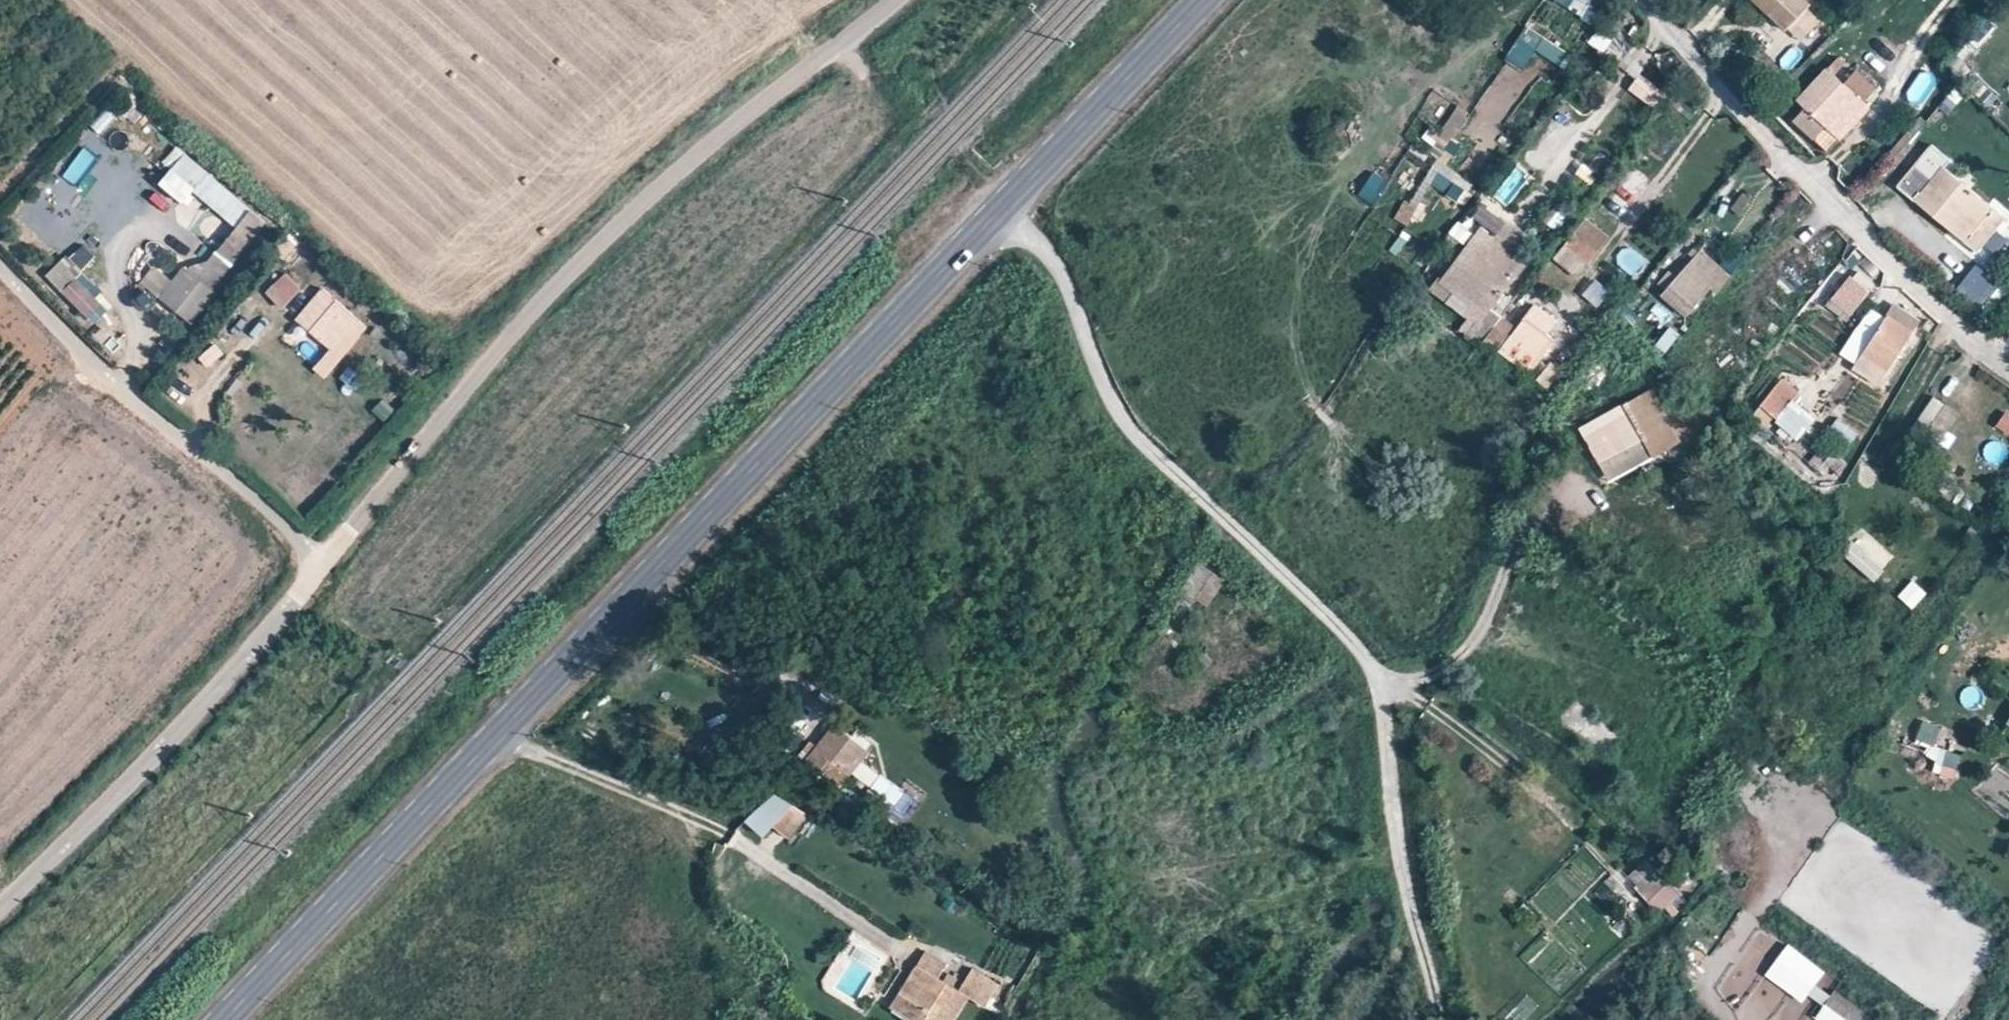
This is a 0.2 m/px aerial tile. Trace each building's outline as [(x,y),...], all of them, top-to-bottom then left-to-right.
[(1555,7),(1595,21),(1602,0),(1557,0),(1555,7)] [(1767,15),(1781,0),(1752,0),(1767,15)] [(1801,0),(1781,0),(1767,15),(1778,25),(1802,0),(1801,0)] [(1529,26),(1505,58),(1525,72),(1539,53),(1562,70),(1571,57),(1529,26)] [(1597,30),(1589,43),(1604,53),(1613,40),(1597,30)] [(1958,55),(1946,70),(1960,82),(1973,68),(1958,55)] [(1827,127),(1856,97),(1842,83),(1834,75),(1845,63),(1837,56),(1796,99),(1827,127)] [(1842,83),(1856,97),(1863,103),(1876,89),(1856,69),(1842,83)] [(1657,104),(1664,88),(1637,77),(1630,94),(1657,104)] [(1455,143),(1469,116),(1456,109),(1442,137),(1455,143)] [(193,195),(230,225),(181,285),(155,264),(139,284),(188,324),(270,224),(176,148),(164,162),(171,168),(157,185),(184,206),(193,195)] [(78,152),(60,168),(69,178),(59,186),(68,196),(80,186),(89,195),(105,181),(78,152)] [(1979,196),(1931,158),(1920,169),(1932,179),(1914,201),(1950,231),(1979,196)] [(1513,206),(1530,174),(1514,165),(1496,197),(1513,206)] [(1375,206),(1387,181),(1371,173),(1359,199),(1375,206)] [(1749,198),(1739,190),(1726,206),(1737,214),(1749,198)] [(1584,221),(1570,238),(1593,256),(1607,238),(1584,221)] [(1468,250),(1508,280),(1522,262),(1482,232),(1468,250)] [(82,243),(46,277),(59,292),(96,257),(82,243)] [(1614,269),(1638,276),(1644,255),(1621,248),(1614,269)] [(1477,322),(1508,280),(1468,250),(1444,280),(1472,302),(1465,312),(1477,322)] [(1683,266),(1660,295),(1685,315),(1709,287),(1694,275),(1705,263),(1694,254),(1683,266)] [(1978,265),(1957,288),(1981,309),(2002,287),(1978,265)] [(301,289),(284,272),(265,291),(280,309),(301,289)] [(1828,307),(1852,320),(1870,289),(1845,275),(1828,307)] [(58,303),(86,325),(107,298),(80,276),(58,303)] [(1582,297),(1599,308),(1611,291),(1593,280),(1582,297)] [(343,320),(314,298),(295,320),(322,342),(343,320)] [(1556,320),(1533,304),(1507,341),(1537,363),(1553,340),(1547,334),(1556,320)] [(1626,329),(1640,318),(1630,305),(1616,316),(1626,329)] [(1887,316),(1911,331),(1918,319),(1894,305),(1887,316)] [(1876,384),(1911,331),(1887,316),(1853,367),(1876,384)] [(1928,331),(1933,324),(1928,320),(1923,328),(1928,331)] [(1495,332),(1491,329),(1484,339),(1488,342),(1495,332)] [(412,370),(422,358),(408,345),(397,356),(412,370)] [(1598,387),(1613,371),(1599,359),(1584,375),(1598,387)] [(1549,364),(1538,380),(1550,389),(1561,372),(1549,364)] [(1795,393),(1779,379),(1752,413),(1764,423),(1772,414),(1777,417),(1795,393)] [(1578,433),(1596,469),(1641,446),(1650,464),(1677,451),(1650,397),(1578,433)] [(1933,398),(1911,432),(1939,449),(1961,415),(1933,398)] [(2004,412),(1995,429),(2008,436),(2008,415),(2004,412)] [(1826,437),(1848,452),(1860,434),(1839,419),(1826,437)] [(1641,446),(1596,469),(1606,487),(1650,464),(1641,446)] [(1864,530),(1842,555),(1875,584),(1897,558),(1864,530)] [(1201,588),(1212,572),(1198,562),(1180,592),(1193,601),(1201,588)] [(1223,579),(1212,572),(1201,588),(1211,596),(1223,579)] [(1897,597),(1912,610),(1928,593),(1913,579),(1897,597)] [(1194,664),(1204,671),(1212,660),(1203,653),(1194,664)] [(1923,721),(1917,742),(1938,748),(1944,727),(1923,721)] [(833,764),(845,772),(861,749),(849,741),(833,764)] [(774,793),(746,822),(764,840),(792,810),(774,793)] [(1649,897),(1667,880),(1645,859),(1627,876),(1649,897)] [(1693,874),(1686,869),(1680,872),(1678,878),(1682,885),(1688,886),(1694,881),(1693,874)] [(1679,892),(1667,880),(1649,897),(1660,909),(1679,892)] [(1764,977),(1804,1004),(1826,972),(1786,944),(1764,977)] [(910,1019),(941,1019),(960,991),(938,977),(942,969),(921,955),(889,1006),(910,1019)] [(979,1003),(990,988),(974,978),(964,993),(979,1003)] [(831,990),(835,986),(834,985),(828,981),(824,986),(831,990)] [(1815,1019),(1879,1019),(1833,992),(1815,1019)] [(1541,1008),(1531,996),(1507,1014),(1512,1019),(1525,1019),(1541,1008)]
